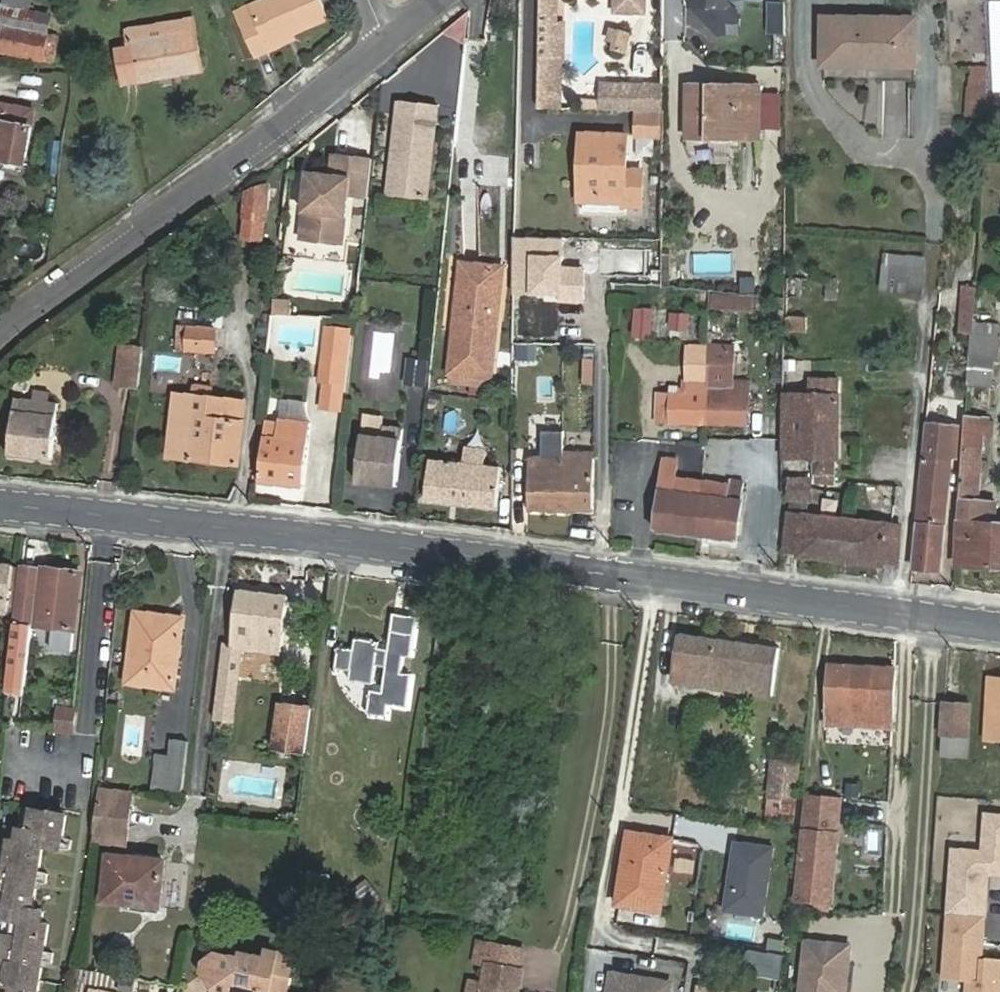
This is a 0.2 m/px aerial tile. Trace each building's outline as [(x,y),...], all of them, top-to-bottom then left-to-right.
[(3,9),(22,12),(24,0),(5,0),(3,9)] [(296,40),(334,21),(324,0),(278,0),(239,18),(261,62),(276,55),(273,50),(296,40)] [(538,74),(538,111),(563,112),(564,64),(567,63),(567,26),(558,26),(559,0),(539,0),(538,74)] [(621,14),(649,14),(649,0),(621,0),(621,14)] [(694,12),(719,39),(738,39),(738,21),(729,11),(730,0),(695,0),(694,12)] [(768,2),(768,33),(784,33),(784,1),(768,2)] [(53,42),(53,33),(45,31),(47,16),(22,12),(3,9),(1,8),(0,12),(0,53),(42,60),(45,41),(53,42)] [(136,45),(142,82),(205,72),(196,23),(129,34),(131,46),(136,45)] [(635,37),(616,31),(612,42),(632,48),(635,37)] [(915,79),(915,34),(824,33),(823,78),(915,79)] [(298,44),(296,40),(273,50),(276,55),(298,44)] [(142,82),(136,45),(131,46),(132,51),(121,53),(126,85),(142,82)] [(966,117),(986,117),(987,77),(966,77),(966,117)] [(664,116),(664,88),(606,86),(606,100),(605,113),(638,114),(644,115),(664,116)] [(400,97),(390,192),(429,196),(439,102),(400,97)] [(605,113),(606,100),(584,100),(584,113),(605,113)] [(757,154),(758,101),(687,101),(686,153),(757,154)] [(32,109),(0,103),(0,159),(24,164),(32,109)] [(638,114),(637,138),(664,139),(664,116),(644,115),(638,114)] [(582,135),(581,160),(587,160),(586,202),(625,204),(624,212),(643,212),(644,174),(628,173),(629,137),(582,135)] [(333,171),(310,168),(303,234),(344,239),(354,152),(335,150),(333,171)] [(587,160),(581,160),(580,210),(624,212),(625,204),(586,202),(587,160)] [(268,186),(248,183),(245,219),(265,221),(268,186)] [(464,262),(451,371),(493,377),(497,340),(495,339),(497,320),(493,319),(498,265),(464,262)] [(551,273),(547,273),(547,294),(566,295),(567,274),(557,273),(557,264),(551,263),(551,273)] [(587,274),(578,274),(567,274),(566,295),(586,295),(587,274)] [(809,278),(790,277),(789,315),(809,316),(809,278)] [(290,300),(273,299),(272,312),(289,312),(290,300)] [(809,316),(789,315),(788,326),(808,327),(809,316)] [(180,346),(191,346),(191,326),(180,325),(180,346)] [(191,326),(191,346),(217,347),(217,326),(191,326)] [(975,342),(962,341),(961,366),(973,366),(975,342)] [(116,384),(140,387),(144,347),(120,345),(116,384)] [(709,394),(711,345),(679,345),(678,386),(671,386),(670,392),(709,394)] [(736,346),(711,345),(709,394),(707,422),(746,423),(747,402),(739,402),(739,393),(729,393),(729,381),(735,381),(736,346)] [(977,375),(996,377),(998,358),(978,356),(977,375)] [(331,357),(327,382),(344,384),(347,358),(331,357)] [(838,456),(838,375),(811,375),(811,384),(817,384),(817,391),(786,391),(786,455),(814,456),(814,471),(836,472),(836,456),(838,456)] [(996,387),(996,377),(977,375),(976,385),(996,387)] [(340,410),(344,384),(327,382),(325,408),(340,410)] [(647,402),(660,403),(660,392),(648,391),(647,402)] [(709,394),(670,392),(670,403),(660,403),(659,421),(707,422),(709,394)] [(670,403),(670,392),(660,392),(660,403),(670,403)] [(747,393),(739,393),(739,402),(747,402),(747,393)] [(237,463),(243,408),(243,406),(177,397),(171,452),(190,455),(190,457),(237,463)] [(51,458),(57,403),(15,399),(10,454),(51,458)] [(647,421),(659,421),(660,403),(647,402),(647,421)] [(971,419),(964,502),(984,503),(989,426),(994,427),(994,420),(971,419)] [(267,421),(260,483),(305,488),(312,431),(280,427),(281,422),(267,421)] [(312,426),(281,422),(280,427),(312,431),(312,426)] [(942,571),(954,455),(958,425),(932,422),(916,568),(942,571)] [(964,456),(968,426),(958,425),(954,455),(964,456)] [(358,481),(377,484),(378,479),(398,481),(404,429),(384,426),(383,431),(363,429),(358,481)] [(426,501),(496,508),(500,469),(484,467),(486,451),(466,449),(464,464),(430,461),(426,501)] [(562,458),(561,512),(593,511),(594,457),(562,458)] [(530,511),(561,512),(562,458),(530,458),(530,511)] [(657,531),(695,536),(702,482),(676,478),(678,466),(664,465),(657,531)] [(702,482),(695,536),(736,542),(744,481),(729,479),(727,485),(702,482)] [(809,498),(810,480),(786,479),(786,485),(790,486),(790,497),(809,498)] [(899,561),(901,524),(790,513),(786,550),(799,551),(799,555),(883,564),(883,559),(899,561)] [(962,522),(959,565),(999,568),(999,524),(962,522)] [(14,564),(0,563),(0,611),(9,613),(14,564)] [(33,624),(74,629),(80,571),(44,567),(44,568),(23,566),(11,674),(25,676),(32,634),(33,624)] [(233,645),(227,644),(223,673),(239,675),(243,646),(284,650),(290,593),(240,589),(233,645)] [(175,689),(182,626),(155,622),(156,614),(137,612),(129,683),(175,689)] [(155,622),(182,626),(183,617),(156,614),(155,622)] [(414,655),(419,616),(400,614),(395,650),(373,647),(373,643),(356,641),(354,650),(338,648),(335,674),(350,676),(350,680),(372,682),(374,671),(385,672),(383,691),(371,690),(367,712),(386,715),(388,705),(407,708),(412,674),(402,673),(405,654),(414,655)] [(32,634),(73,638),(74,629),(33,624),(32,634)] [(773,692),(779,647),(681,633),(676,680),(773,692)] [(896,670),(831,666),(827,723),(893,728),(896,670)] [(220,700),(236,702),(239,675),(223,673),(220,700)] [(992,678),(987,740),(999,741),(999,679),(992,678)] [(220,700),(218,720),(234,722),(236,702),(220,700)] [(45,720),(63,722),(65,705),(47,703),(45,720)] [(275,750),(306,754),(311,714),(312,707),(282,703),(275,750)] [(968,705),(943,703),(939,756),(965,758),(968,705)] [(155,786),(185,790),(188,759),(190,741),(174,739),(172,757),(158,756),(155,786)] [(793,819),(800,758),(775,755),(768,816),(793,819)] [(132,795),(103,792),(97,841),(126,844),(132,795)] [(841,797),(809,793),(807,813),(839,816),(841,797)] [(39,864),(42,845),(52,847),(54,834),(63,835),(66,815),(32,809),(29,830),(19,829),(18,841),(9,839),(6,859),(14,860),(5,917),(24,920),(16,964),(10,963),(6,982),(14,984),(12,991),(28,991),(29,986),(37,988),(40,968),(33,967),(35,955),(37,943),(44,945),(48,925),(40,923),(42,912),(31,910),(33,898),(25,897),(28,879),(31,863),(39,864)] [(982,811),(979,848),(950,845),(945,915),(985,918),(989,873),(999,874),(999,813),(982,811)] [(839,816),(807,813),(798,899),(829,902),(839,816)] [(628,831),(627,841),(639,842),(640,832),(628,831)] [(639,842),(627,841),(619,903),(662,908),(672,836),(640,832),(639,842)] [(54,834),(52,847),(61,848),(63,835),(54,834)] [(775,842),(735,837),(726,906),(766,911),(775,842)] [(108,901),(162,907),(166,864),(112,859),(108,901)] [(36,881),(39,864),(31,863),(28,879),(36,881)] [(33,898),(36,881),(28,879),(25,897),(33,898)] [(945,915),(941,978),(966,980),(965,991),(999,991),(999,958),(982,957),(985,918),(945,915)] [(477,991),(506,991),(506,989),(513,990),(516,970),(513,970),(517,948),(471,941),(468,962),(481,965),(478,983),(477,991)] [(806,941),(804,955),(849,960),(850,945),(806,941)] [(42,957),(44,945),(37,943),(35,955),(42,957)] [(268,988),(274,989),(278,969),(294,972),(298,952),(273,947),(272,955),(247,950),(246,955),(221,950),(209,958),(207,967),(222,989),(222,991),(267,991),(268,988)] [(783,952),(748,947),(744,972),(779,977),(783,952)] [(40,968),(42,957),(35,955),(33,967),(40,968)] [(804,955),(801,991),(846,991),(849,960),(804,955)] [(278,969),(274,989),(288,991),(290,991),(294,972),(278,969)] [(612,974),(610,991),(611,991),(670,991),(671,982),(612,974)] [(478,983),(465,981),(464,991),(477,991),(478,983)]
